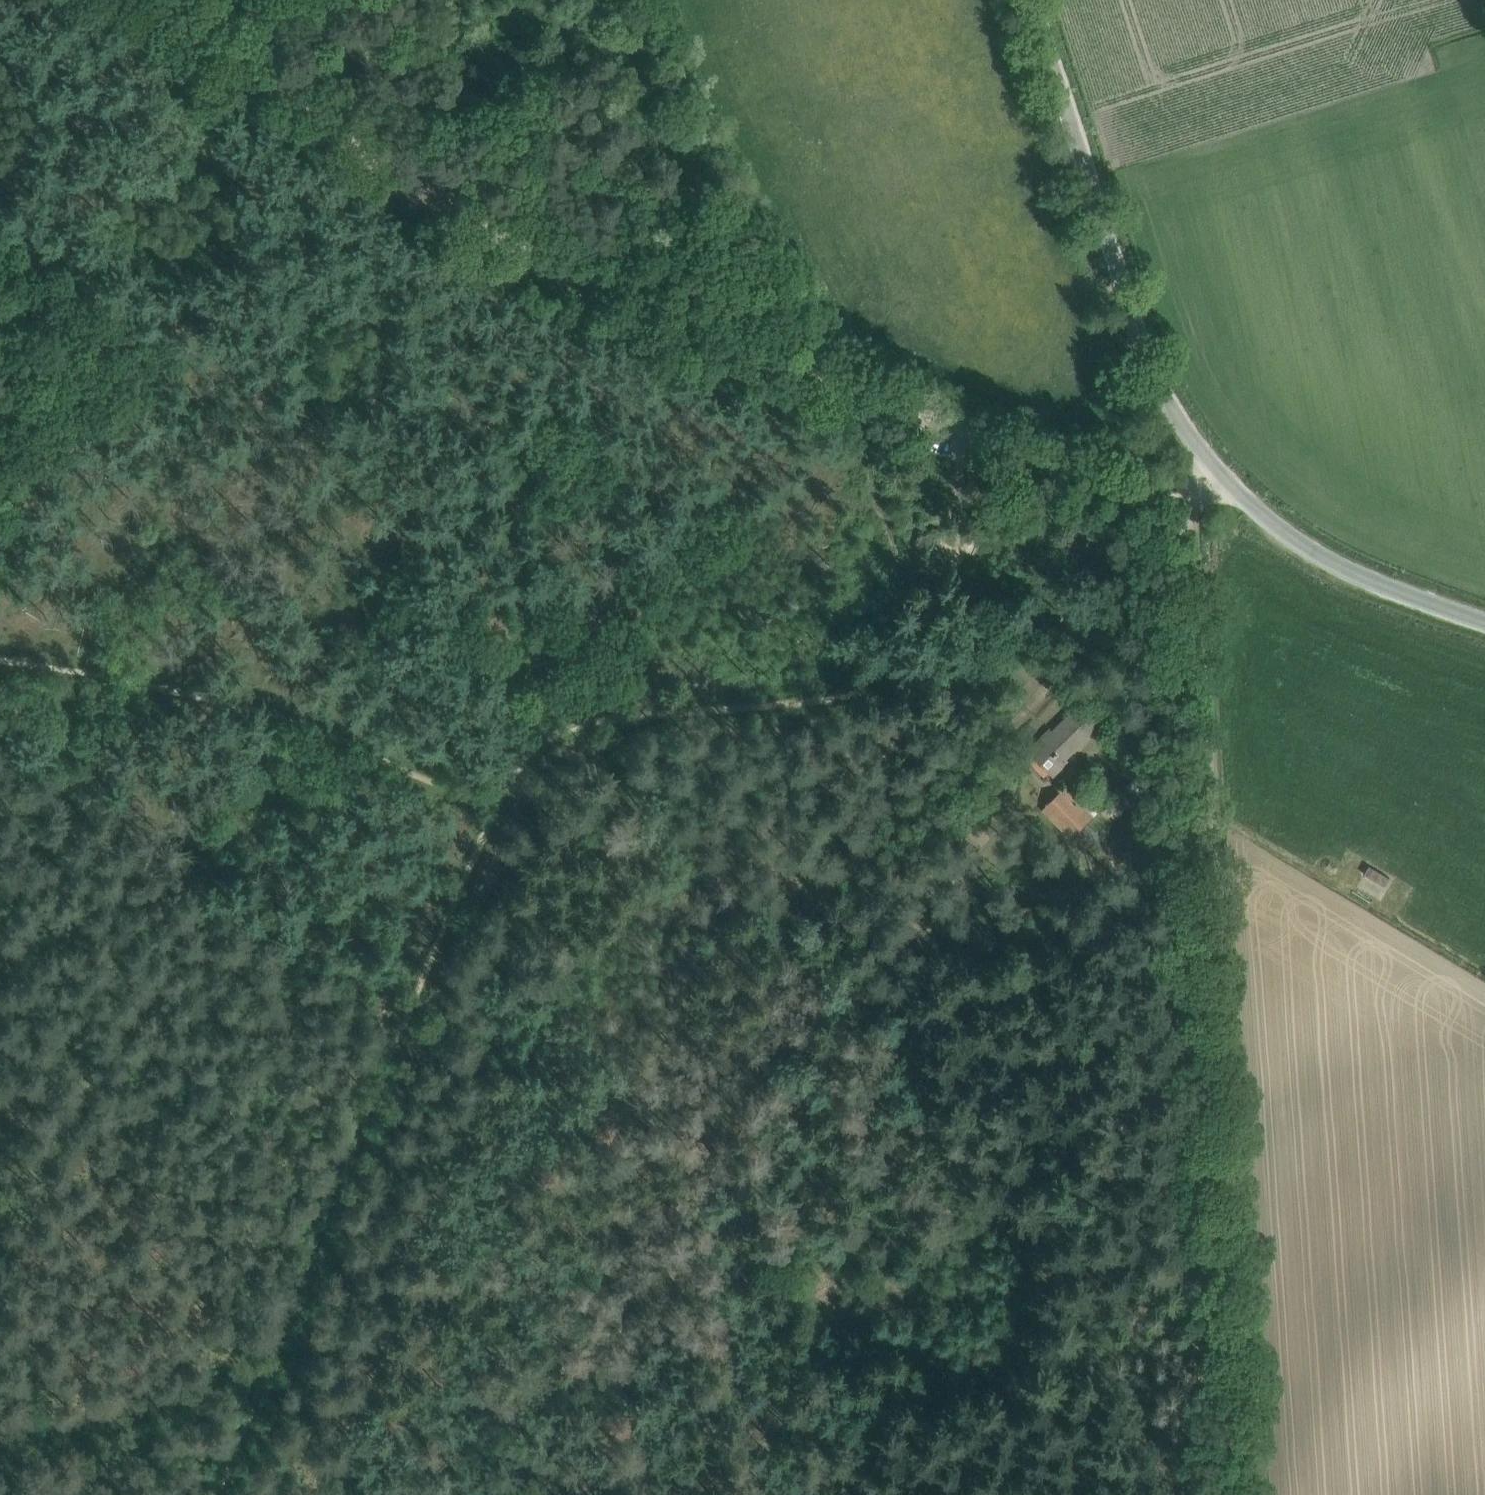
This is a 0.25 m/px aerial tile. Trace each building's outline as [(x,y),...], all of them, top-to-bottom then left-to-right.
[(1099,720),(1095,716),(1081,701),(1069,713),(1072,715),(1048,739),(1045,737),(1030,751),(1044,765),(1049,770),(1099,720)] [(1065,787),(1043,809),(1086,852),(1101,836),(1088,822),(1094,816),(1065,787)]
